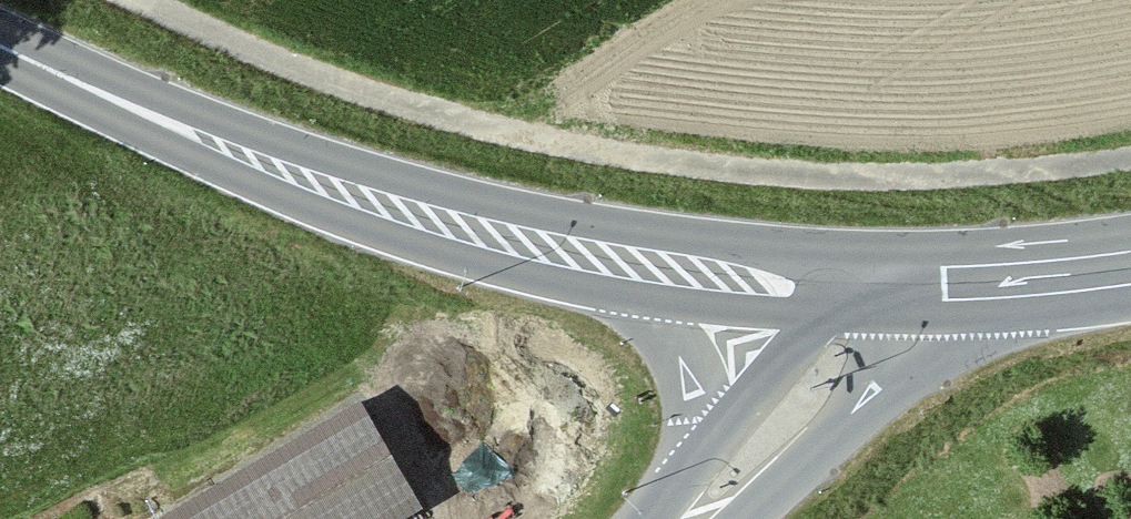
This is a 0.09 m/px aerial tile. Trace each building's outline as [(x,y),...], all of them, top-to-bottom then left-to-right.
[(340,407),(153,518),(373,518),(398,504),(340,407)]
